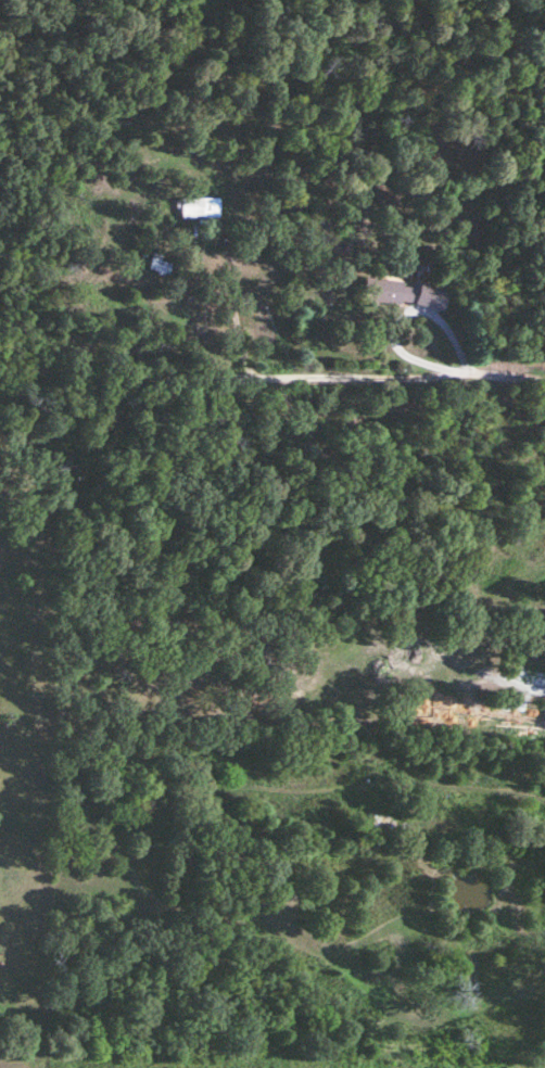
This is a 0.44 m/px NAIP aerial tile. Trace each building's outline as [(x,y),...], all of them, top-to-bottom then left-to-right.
[(179,219),(217,219),(217,199),(179,199),(179,219)] [(167,259),(147,258),(147,274),(167,275),(167,259)] [(446,289),(412,282),(411,286),(372,278),(368,299),(441,313),(446,289)]
